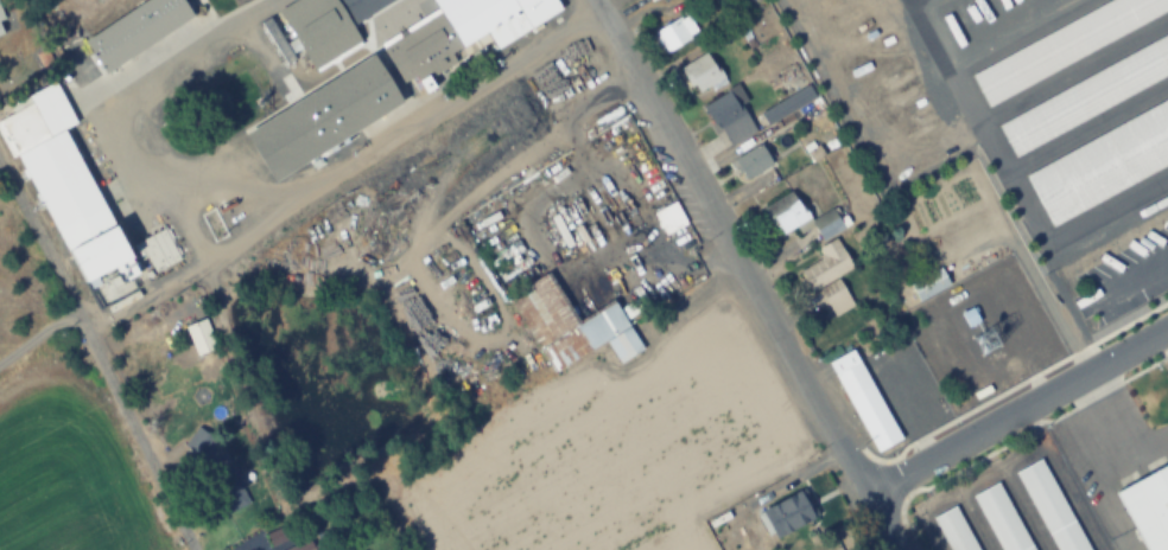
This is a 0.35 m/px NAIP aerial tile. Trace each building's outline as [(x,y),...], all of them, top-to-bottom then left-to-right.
[(96,33),(150,0),(200,0),(210,18),(121,72),(96,33)] [(278,9),(315,69),(360,40),(334,0),(293,0),(278,9)] [(355,23),(342,0),(390,0),(355,23)] [(514,0),(434,0),(438,7),(380,44),(402,82),(413,75),(418,82),(489,38),(485,33),(521,12),(514,0)] [(985,103),(1167,13),(1167,0),(1108,0),(968,68),(985,103)] [(9,32),(0,6),(0,35),(9,32)] [(692,38),(678,17),(653,33),(666,54),(692,38)] [(1009,148),(1167,76),(1167,36),(994,114),(1009,148)] [(724,78),(708,52),(682,67),(698,94),(724,78)] [(9,103),(13,111),(0,118),(0,138),(11,158),(17,155),(85,283),(115,268),(126,288),(146,277),(65,128),(77,122),(55,79),(9,103)] [(704,106),(731,147),(755,132),(739,105),(741,104),(731,89),(704,106)] [(807,98),(802,90),(761,114),(767,124),(791,110),(790,108),(807,98)] [(1046,219),(1167,163),(1167,98),(1021,165),(1046,219)] [(746,181),(772,166),(761,145),(734,160),(746,181)] [(652,213),(664,237),(687,225),(675,202),(652,213)] [(811,293),(819,289),(833,317),(852,307),(837,277),(853,269),(837,238),(816,249),(821,260),(800,271),(811,293)] [(527,268),(516,254),(501,267),(512,280),(527,268)] [(909,284),(919,303),(950,286),(940,268),(909,284)] [(607,344),(618,365),(642,353),(617,304),(577,324),(551,274),(509,295),(550,374),(607,344)] [(1077,302),(1086,318),(1100,310),(1091,294),(1077,302)] [(185,326),(196,358),(218,351),(206,318),(185,326)] [(873,454),(900,442),(855,349),(829,361),(873,454)] [(225,514),(246,502),(205,431),(184,443),(225,514)] [(1047,456),(1021,468),(1058,549),(1089,549),(1047,456)] [(1119,487),(1149,549),(1167,549),(1167,464),(1119,487)] [(978,492),(1005,549),(1037,549),(1004,480),(978,492)] [(817,517),(804,490),(757,512),(770,539),(817,517)] [(957,504),(934,517),(951,549),(980,549),(957,504)] [(312,537),(330,529),(322,510),(301,519),(310,540),(287,549),(317,549),(312,537)] [(268,536),(274,548),(289,540),(283,528),(268,536)]
